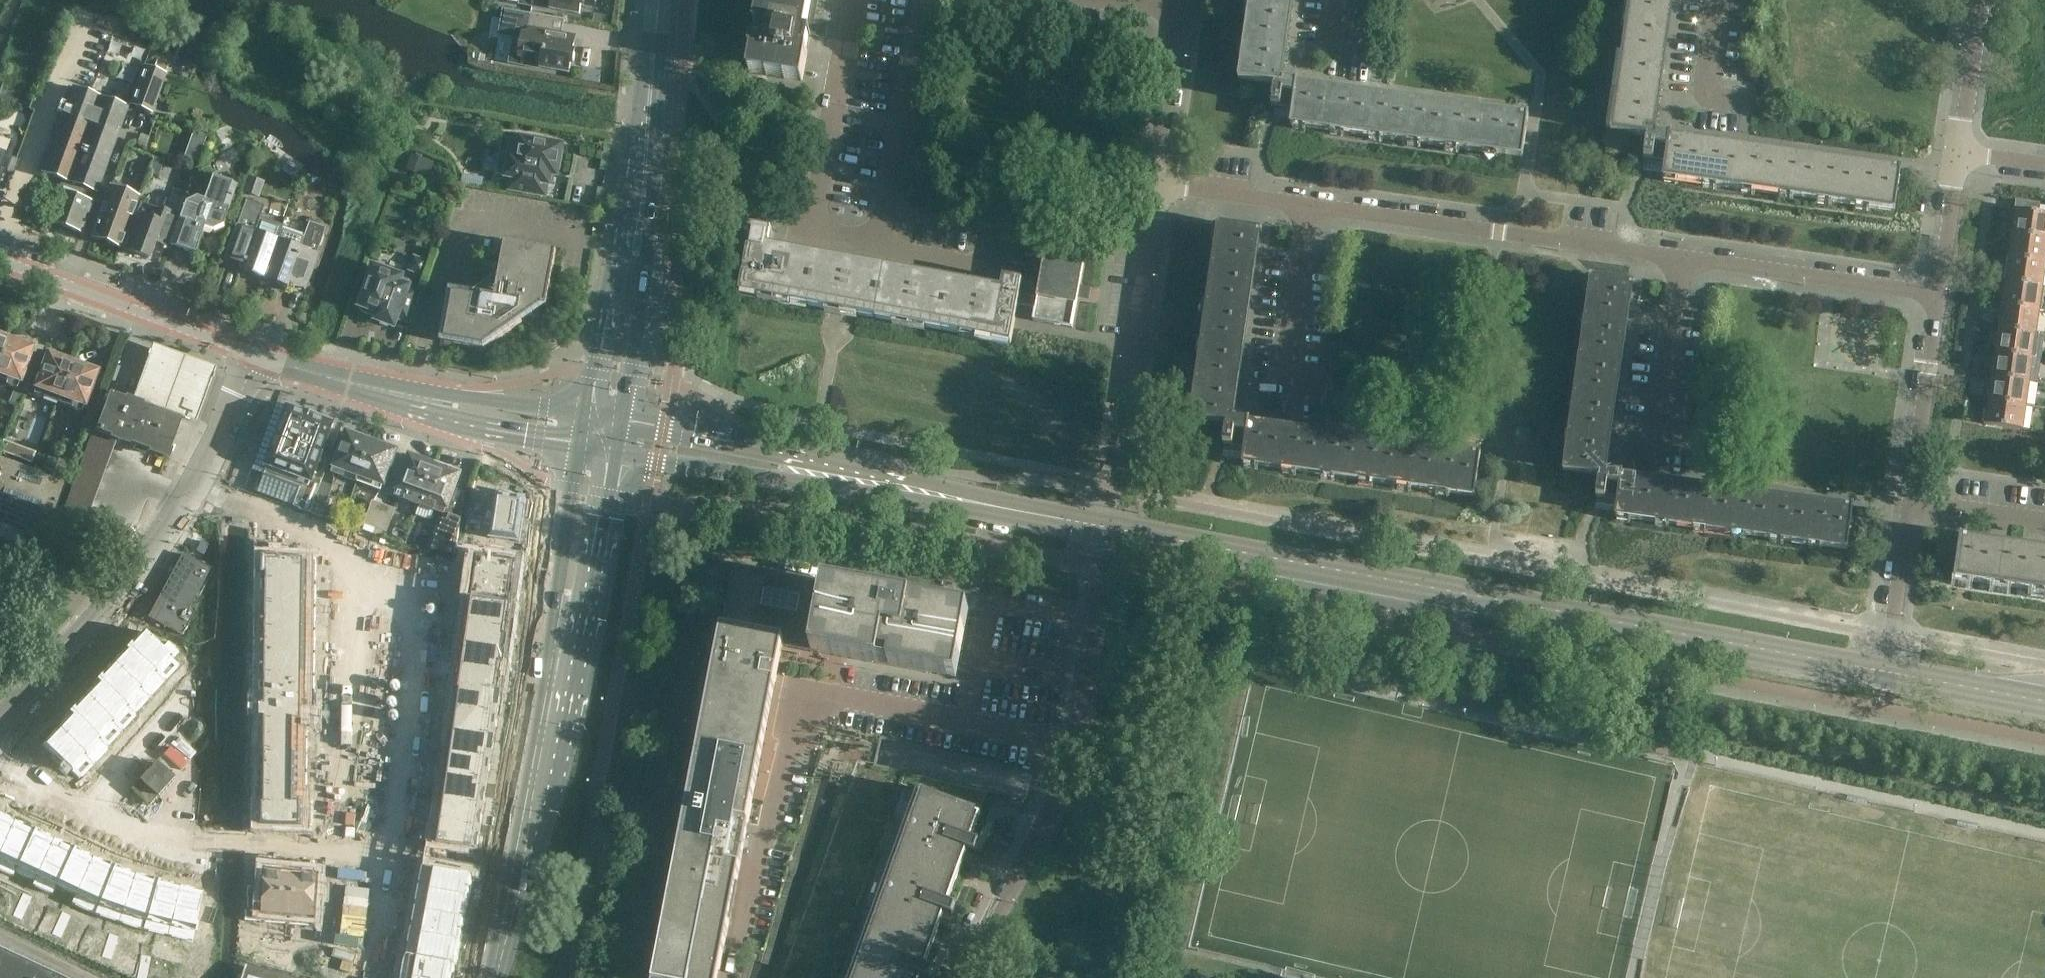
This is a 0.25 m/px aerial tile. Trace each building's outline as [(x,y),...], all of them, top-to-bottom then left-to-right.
[(580,14),(582,0),(533,0),(532,6),(580,14)] [(756,26),(760,27),(757,42),(752,42),(750,51),(752,51),(748,72),(802,82),(808,52),(806,51),(808,36),(811,36),(812,34),(819,36),(819,37),(820,37),(823,24),(822,24),(822,25),(814,24),(818,0),(760,0),(756,26)] [(1298,82),(1282,79),(1293,0),(1250,0),(1238,80),(1275,85),(1274,90),(1271,106),(1281,108),(1281,107),(1293,109),(1290,125),(1522,158),(1529,114),(1527,114),(1527,115),(1460,106),(1298,82)] [(1670,134),(1654,132),(1673,0),(1629,0),(1611,133),(1647,138),(1647,143),(1646,143),(1643,159),(1665,162),(1663,178),(1895,211),(1901,167),(1899,167),(1899,168),(1670,134)] [(522,65),(569,73),(576,36),(552,32),(554,18),(505,9),(501,29),(528,33),(522,65)] [(476,53),(474,62),(484,64),(486,56),(476,53)] [(166,73),(142,65),(129,105),(152,113),(166,73)] [(64,180),(60,191),(88,202),(92,191),(96,192),(127,107),(73,87),(41,172),(64,180)] [(513,177),(510,190),(545,196),(548,184),(549,184),(550,174),(556,175),(562,147),(522,139),(522,140),(515,139),(512,157),(511,157),(508,176),(513,177)] [(422,158),(413,155),(409,166),(418,169),(422,158)] [(153,157),(148,171),(159,175),(163,161),(153,157)] [(484,178),(464,174),(462,184),(482,188),(484,178)] [(184,202),(178,219),(169,245),(184,250),(195,253),(204,227),(211,230),(222,225),(236,185),(212,176),(203,200),(195,197),(184,202)] [(249,176),(244,193),(259,197),(265,182),(249,176)] [(95,227),(91,237),(107,243),(107,244),(115,246),(119,248),(135,206),(138,197),(110,186),(104,204),(103,204),(102,205),(103,205),(100,213),(99,214),(100,214),(96,224),(96,223),(94,227),(95,227)] [(92,204),(88,202),(60,191),(58,191),(47,221),(81,233),(86,218),(92,204)] [(2013,234),(2044,238),(2044,214),(2039,213),(2041,203),(2016,199),(2015,200),(2017,201),(2016,209),(2014,209),(2014,210),(2016,211),(2013,234)] [(262,278),(276,240),(254,232),(263,206),(246,200),(230,243),(224,258),(241,264),(239,269),(262,278)] [(168,239),(176,218),(176,216),(156,209),(152,219),(136,214),(123,249),(148,258),(154,242),(165,246),(168,239)] [(308,222),(303,238),(280,230),(276,240),(262,278),(286,286),(291,273),(297,275),(307,278),(305,282),(306,283),(310,272),(325,228),(308,222)] [(1218,225),(1218,227),(1190,419),(1227,424),(1226,429),(1223,445),(1232,446),(1233,446),(1245,448),(1242,464),(1474,497),(1481,453),(1479,453),(1479,454),(1250,421),(1250,420),(1234,418),(1260,232),(1262,233),(1262,231),(1218,225)] [(1011,343),(1018,304),(1020,295),(1022,281),(1004,278),(1002,289),(768,245),(769,243),(769,242),(771,231),(772,230),(752,227),(752,228),(750,239),(740,293),(740,294),(742,294),(825,309),(858,315),(1009,343),(1010,344),(1010,343),(1011,343)] [(2013,234),(2009,257),(2044,262),(2044,238),(2013,234)] [(1088,246),(1048,238),(1037,298),(1020,295),(1018,304),(1036,308),(1033,321),(1072,328),(1078,297),(1085,299),(1087,288),(1080,287),(1088,246)] [(538,305),(544,306),(547,306),(557,251),(506,242),(500,273),(472,293),(451,289),(441,342),(473,347),(485,349),(494,343),(523,323),(519,317),(525,313),(527,316),(528,317),(529,318),(531,317),(532,317),(533,316),(533,315),(534,314),(534,313),(534,312),(533,311),(532,309),(538,305)] [(2044,264),(2044,262),(2009,257),(2006,281),(2042,286),(2044,264)] [(402,277),(375,267),(361,305),(362,306),(360,311),(378,318),(377,319),(395,325),(397,319),(410,323),(421,291),(409,287),(411,281),(401,278),(402,277)] [(1853,505),(1622,473),(1607,471),(1633,285),(1634,285),(1634,284),(1590,278),(1563,471),(1599,476),(1597,481),(1598,481),(1596,498),(1605,499),(1617,501),(1615,517),(1847,550),(1853,505)] [(2038,310),(2042,286),(2006,281),(2003,305),(2038,310)] [(2035,334),(2038,310),(2003,305),(1999,329),(2035,334)] [(2032,357),(2035,334),(1999,329),(1996,352),(2032,357)] [(8,338),(0,335),(0,359),(8,338)] [(0,359),(0,377),(8,380),(6,385),(16,389),(31,348),(23,346),(24,344),(8,338),(0,359)] [(1347,347),(1337,346),(1326,344),(1326,343),(1325,342),(1323,362),(1324,362),(1324,360),(1345,363),(1344,365),(1345,365),(1348,346),(1347,345),(1347,347)] [(215,369),(150,345),(130,400),(195,423),(215,369)] [(2028,381),(2032,357),(1996,352),(1993,376),(2028,381)] [(30,375),(24,392),(32,395),(42,399),(43,399),(43,397),(57,402),(58,402),(73,361),(56,355),(55,357),(48,355),(39,379),(30,375)] [(89,367),(73,361),(69,372),(59,399),(58,402),(60,399),(72,404),(70,409),(80,413),(96,372),(88,369),(89,367)] [(2025,405),(2028,381),(1993,376),(1989,399),(2025,405)] [(102,391),(88,428),(121,440),(122,439),(137,445),(136,446),(137,446),(136,449),(146,452),(147,450),(166,457),(180,420),(102,391)] [(2022,429),(2025,405),(1989,399),(1986,424),(1984,423),(1984,424),(2023,430),(2024,429),(2022,429)] [(268,465),(264,474),(301,488),(304,479),(305,477),(310,479),(309,480),(311,481),(312,480),(318,463),(333,423),(330,422),(328,419),(324,418),(321,419),(318,418),(319,417),(316,416),(314,415),(304,411),(304,413),(289,407),(268,465)] [(14,422),(3,453),(27,462),(30,452),(16,447),(23,426),(14,422)] [(358,477),(372,440),(361,436),(356,437),(348,434),(335,468),(334,468),(333,473),(356,482),(358,477)] [(65,440),(52,477),(66,483),(80,445),(77,444),(77,445),(67,441),(65,440)] [(385,445),(372,440),(358,477),(370,481),(368,486),(382,490),(396,451),(388,448),(385,445)] [(422,500),(435,464),(424,459),(420,460),(411,457),(397,495),(405,499),(407,494),(422,500)] [(66,483),(52,477),(27,468),(2,458),(0,458),(0,539),(40,553),(66,483)] [(248,461),(239,486),(246,489),(294,506),(300,488),(263,474),(266,467),(248,461)] [(435,464),(422,500),(420,504),(444,513),(459,475),(450,472),(448,468),(435,464)] [(301,488),(294,506),(311,512),(321,483),(312,480),(311,481),(309,480),(310,479),(305,477),(304,479),(301,488)] [(481,481),(475,493),(483,497),(489,485),(481,481)] [(321,483),(311,512),(321,516),(332,486),(321,483)] [(498,494),(489,537),(518,543),(523,518),(527,519),(530,503),(526,502),(527,500),(516,498),(517,497),(501,488),(498,494)] [(376,527),(384,507),(374,503),(366,524),(376,527)] [(394,511),(384,507),(376,527),(386,531),(394,511)] [(428,548),(428,550),(431,551),(440,554),(454,560),(462,519),(450,515),(448,519),(447,521),(446,520),(442,519),(440,518),(428,548)] [(1961,538),(1961,536),(1959,536),(1953,580),(2044,593),(2044,550),(1961,538)] [(264,570),(264,582),(307,582),(307,560),(307,559),(292,558),(292,554),(280,553),(280,558),(265,558),(264,559),(264,570)] [(183,554),(149,617),(182,635),(195,612),(189,609),(210,569),(192,559),(183,554)] [(475,558),(472,579),(514,585),(517,564),(517,563),(475,557),(475,558)] [(424,562),(423,575),(433,575),(434,563),(424,562)] [(783,646),(812,652),(824,583),(742,566),(741,567),(739,567),(737,568),(736,568),(735,569),(734,571),(733,572),(732,573),(732,575),(657,959),(654,977),(719,977),(783,646)] [(349,572),(348,585),(358,586),(359,573),(349,572)] [(472,579),(469,600),(470,601),(511,607),(514,585),(472,579)] [(264,582),(264,605),(306,605),(307,582),(264,582)] [(422,583),(421,596),(431,597),(432,584),(422,583)] [(969,609),(824,583),(812,652),(932,674),(956,678),(969,609)] [(348,585),(347,598),(357,599),(358,586),(348,585)] [(421,596),(420,609),(430,610),(431,597),(421,596)] [(470,601),(467,622),(509,628),(510,619),(512,607),(511,607),(470,601)] [(264,605),(264,627),(306,628),(306,605),(264,605)] [(346,618),(345,630),(354,631),(355,619),(346,618)] [(467,622),(463,645),(505,651),(509,628),(467,622)] [(264,627),(263,650),(306,651),(306,628),(264,627)] [(419,628),(418,640),(428,641),(429,628),(419,628)] [(141,630),(127,646),(158,675),(164,668),(172,659),(173,658),(180,651),(168,640),(161,647),(142,629),(141,630)] [(345,630),(344,643),(353,644),(354,631),(345,630)] [(418,640),(417,653),(427,654),(428,641),(418,640)] [(463,645),(460,667),(502,673),(504,661),(506,661),(507,653),(505,653),(505,651),(463,645)] [(127,646),(112,661),(143,690),(158,675),(127,646)] [(263,650),(263,673),(305,674),(306,651),(263,650)] [(112,661),(97,677),(99,679),(128,706),(143,690),(112,661)] [(342,663),(341,676),(351,677),(352,664),(342,663)] [(460,667),(457,689),(458,689),(499,695),(501,684),(502,674),(502,673),(460,667)] [(415,672),(414,684),(424,685),(425,672),(415,672)] [(263,673),(263,696),(305,696),(305,674),(263,673)] [(341,676),(340,689),(350,689),(351,677),(341,676)] [(99,679),(84,695),(115,724),(130,708),(128,706),(99,679)] [(414,684),(413,697),(423,698),(424,685),(414,684)] [(458,689),(455,710),(497,716),(500,695),(499,695),(458,689)] [(84,695),(69,710),(71,712),(100,739),(115,724),(84,695)] [(263,696),(262,719),(298,719),(305,719),(305,696),(263,696)] [(162,708),(158,712),(168,720),(171,717),(174,713),(165,705),(162,708)] [(338,708),(337,721),(343,722),(347,722),(348,709),(338,708)] [(455,710),(452,733),(494,739),(497,716),(455,710)] [(71,712),(56,728),(87,757),(102,741),(100,739),(71,712)] [(171,717),(168,720),(177,729),(180,726),(184,722),(174,713),(171,717)] [(412,716),(411,729),(420,730),(422,717),(412,716)] [(262,719),(262,735),(298,736),(298,719),(262,719)] [(332,725),(331,738),(341,738),(342,726),(332,725)] [(42,744),(41,744),(53,755),(51,757),(58,764),(60,762),(72,773),(73,773),(87,757),(56,728),(42,744)] [(411,729),(410,741),(419,742),(420,730),(411,729)] [(452,733),(448,755),(490,761),(494,739),(452,733)] [(262,735),(262,752),(298,753),(298,736),(262,735)] [(132,740),(129,743),(138,752),(142,748),(145,745),(136,736),(132,740)] [(331,738),(330,750),(340,751),(341,738),(331,738)] [(142,748),(138,752),(148,761),(151,757),(154,754),(145,745),(142,748)] [(262,757),(262,769),(298,770),(298,753),(262,752),(262,757)] [(448,755),(445,777),(487,783),(490,761),(448,755)] [(330,758),(329,771),(338,772),(339,759),(330,758)] [(408,760),(407,773),(417,774),(418,761),(408,760)] [(940,923),(941,922),(944,912),(953,915),(953,914),(956,906),(956,905),(948,902),(964,859),(967,849),(975,852),(976,851),(975,851),(978,842),(979,843),(979,841),(971,839),(980,813),(989,790),(857,761),(778,977),(921,977),(921,976),(927,977),(930,977),(929,977),(932,969),(933,969),(933,968),(925,965),(940,923)] [(103,771),(99,775),(109,783),(112,780),(115,776),(106,768),(103,771)] [(262,769),(261,786),(297,786),(298,770),(262,769)] [(329,771),(328,784),(337,784),(338,772),(329,771)] [(407,773),(406,786),(416,786),(417,774),(407,773)] [(112,780),(109,783),(118,792),(121,789),(125,785),(115,776),(112,780)] [(445,777),(442,798),(484,804),(487,783),(445,777)] [(261,786),(261,803),(297,803),(297,786),(261,786)] [(327,792),(326,804),(336,805),(337,792),(327,792)] [(442,798),(439,821),(481,827),(484,804),(442,798)] [(261,824),(261,825),(264,825),(264,826),(272,826),(272,825),(303,826),(303,825),(304,803),(297,803),(261,803),(261,824)] [(326,804),(325,817),(335,818),(336,805),(326,804)] [(405,804),(404,817),(413,818),(414,805),(405,804)] [(14,820),(0,813),(0,851),(14,820)] [(404,817),(403,830),(412,831),(413,818),(404,817)] [(0,851),(0,860),(16,867),(34,829),(14,820),(0,851)] [(436,843),(435,844),(466,849),(474,850),(477,850),(478,849),(481,827),(439,821),(436,843)] [(34,829),(16,867),(36,876),(44,859),(54,838),(45,834),(34,829)] [(44,859),(36,876),(56,885),(73,847),(54,838),(44,859)] [(73,847),(56,885),(75,894),(93,856),(73,847)] [(93,856),(75,894),(98,905),(114,865),(93,856)] [(114,865),(98,905),(122,913),(135,873),(114,865)] [(432,869),(428,891),(469,898),(473,877),(474,876),(444,870),(435,868),(435,869),(432,868),(432,869)] [(250,889),(248,923),(289,927),(294,874),(281,873),(278,871),(274,870),(271,872),(268,872),(267,875),(267,885),(266,890),(250,889)] [(397,872),(395,884),(404,886),(407,874),(397,872)] [(135,873),(122,913),(146,921),(157,880),(135,873)] [(294,874),(289,927),(314,929),(316,929),(318,906),(320,876),(317,876),(314,874),(310,874),(307,875),(303,875),(294,874)] [(157,880),(146,921),(170,926),(179,885),(157,880)] [(395,884),(393,897),(402,899),(404,886),(395,884)] [(179,885),(170,926),(194,932),(195,932),(196,929),(198,929),(200,919),(198,919),(203,890),(201,890),(179,885)] [(428,891),(424,912),(465,920),(468,909),(469,899),(469,898),(428,891)] [(7,918),(12,909),(0,904),(0,914),(7,918)] [(424,912),(420,934),(461,942),(464,930),(466,930),(467,922),(465,922),(465,920),(424,912)] [(389,915),(387,928),(396,930),(399,917),(389,915)] [(28,917),(23,925),(35,931),(39,922),(28,917)] [(39,922),(35,931),(47,936),(51,927),(39,922)] [(387,928),(384,941),(394,942),(396,930),(387,928)] [(420,934),(415,957),(456,964),(457,964),(461,942),(420,934)] [(72,938),(68,946),(80,952),(84,943),(72,938)] [(84,943),(80,952),(91,957),(95,948),(84,943)] [(0,949),(0,977),(62,977),(0,949)] [(410,977),(412,977),(453,977),(456,964),(415,957),(414,956),(410,977)] [(274,959),(271,969),(283,973),(286,963),(274,959)] [(381,959),(378,972),(388,973),(390,961),(381,959)] [(122,960),(118,969),(130,974),(134,965),(122,960)] [(286,963),(283,973),(295,977),(298,967),(286,963)] [(130,974),(139,977),(142,977),(146,970),(134,965),(130,974)] [(254,969),(252,977),(288,977),(254,969)]
